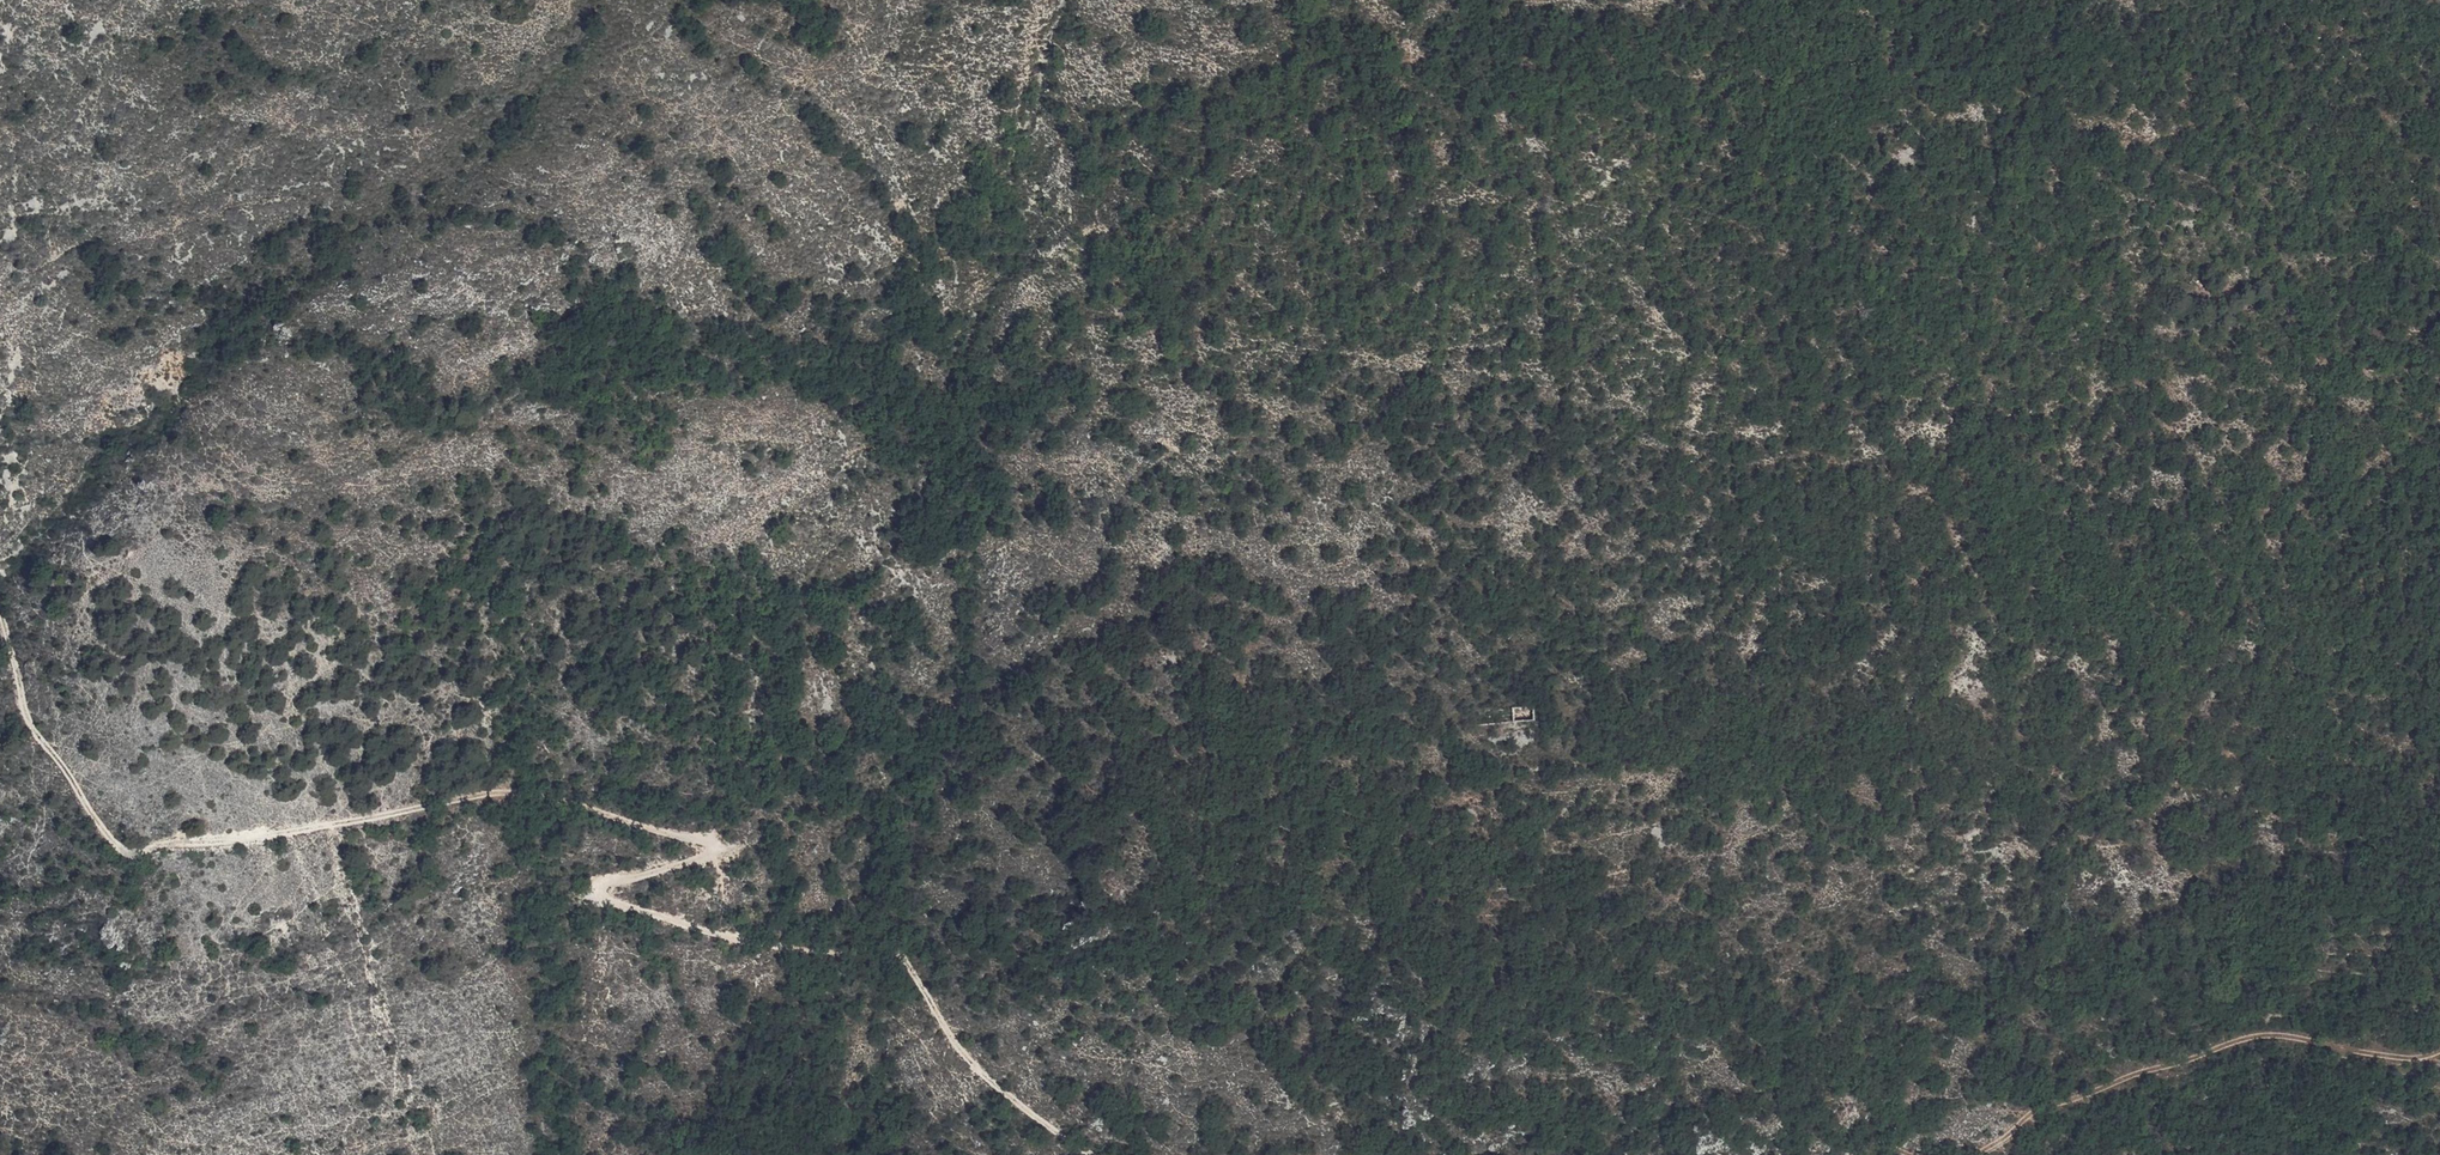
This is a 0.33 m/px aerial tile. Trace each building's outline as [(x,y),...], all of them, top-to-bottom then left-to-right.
[(1471,727),(1487,726),(1532,721),(1532,703),(1470,709),(1471,727)]
